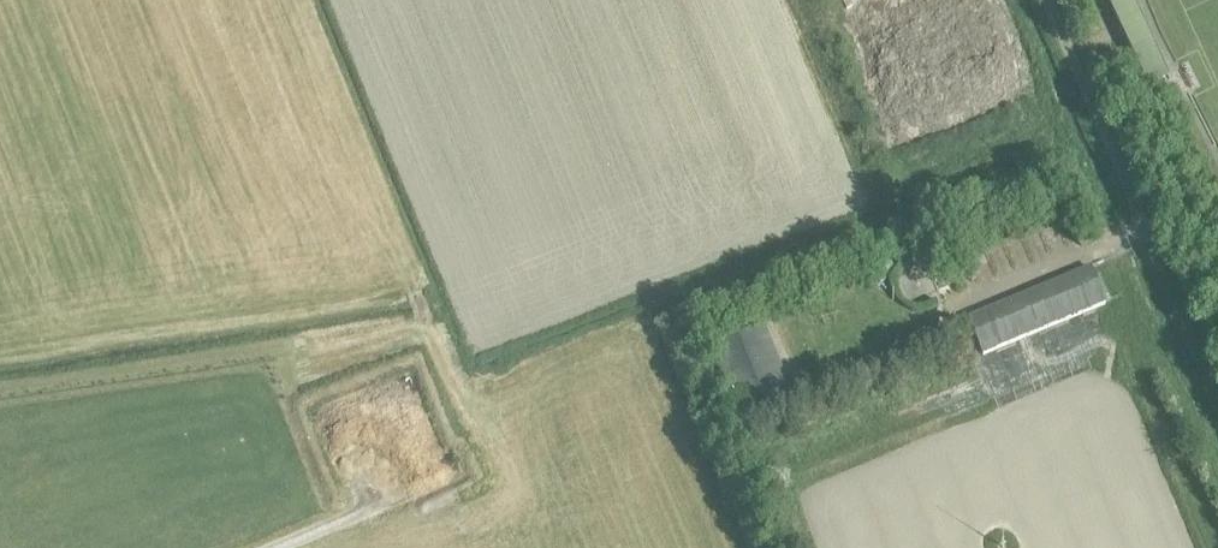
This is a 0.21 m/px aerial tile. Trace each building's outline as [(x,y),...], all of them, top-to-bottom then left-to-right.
[(937,260),(922,254),(931,277),(942,273),(937,260)] [(968,320),(982,355),(1104,304),(1089,269),(968,320)] [(710,350),(737,415),(790,393),(763,328),(710,350)]
